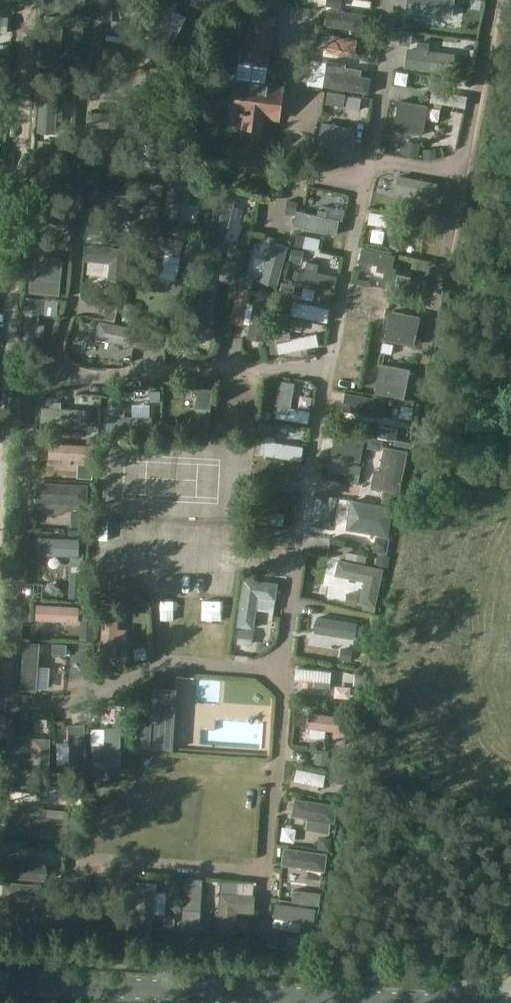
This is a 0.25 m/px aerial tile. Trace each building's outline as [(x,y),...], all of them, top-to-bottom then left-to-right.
[(97,6),(115,8),(116,0),(98,0),(97,6)] [(144,40),(169,51),(185,18),(173,12),(178,2),(173,0),(162,0),(144,40)] [(326,8),(324,24),(365,30),(367,13),(326,8)] [(269,67),(277,16),(248,12),(240,63),(269,67)] [(434,22),(401,18),(398,34),(414,36),(409,69),(427,71),(434,22)] [(375,45),(331,41),(329,57),(375,61),(375,45)] [(307,55),(309,67),(322,66),(320,53),(307,55)] [(369,76),(327,70),(324,85),(368,91),(369,76)] [(236,78),(230,114),(242,115),(240,130),(262,132),(264,118),(280,120),(284,85),(236,78)] [(433,90),(431,102),(465,107),(467,95),(433,90)] [(39,92),(37,132),(51,133),(53,92),(39,92)] [(399,100),(394,129),(423,134),(427,104),(399,100)] [(344,121),(359,122),(360,111),(345,109),(344,121)] [(123,117),(92,116),(91,131),(107,132),(106,155),(121,156),(123,117)] [(356,127),(323,123),(318,152),(351,157),(356,127)] [(412,176),(379,172),(378,184),(388,185),(387,195),(409,198),(412,176)] [(330,188),(305,183),(300,212),(348,220),(351,208),(327,205),(330,188)] [(94,191),(92,208),(133,212),(134,194),(94,191)] [(218,195),(209,233),(225,237),(231,215),(236,216),(238,207),(233,206),(235,199),(218,195)] [(400,215),(371,211),(369,222),(389,225),(388,232),(399,233),(400,215)] [(153,233),(144,273),(159,277),(165,253),(180,257),(183,240),(153,233)] [(271,241),(260,280),(279,284),(287,245),(271,241)] [(127,248),(87,244),(85,259),(110,261),(108,278),(124,280),(127,248)] [(395,254),(362,248),(359,261),(378,265),(377,270),(385,271),(382,285),(393,287),(397,268),(393,267),(395,254)] [(303,281),(335,287),(337,275),(317,272),(319,263),(307,261),(303,281)] [(32,263),(29,292),(59,295),(62,265),(32,263)] [(198,271),(193,311),(209,313),(216,274),(198,271)] [(355,284),(352,296),(385,303),(388,291),(355,284)] [(255,296),(247,336),(267,339),(272,299),(255,296)] [(382,315),(384,303),(352,297),(350,309),(382,315)] [(293,301),(291,315),(327,322),(330,308),(293,301)] [(230,337),(244,339),(251,307),(237,304),(230,337)] [(392,310),(385,339),(415,345),(421,315),(392,310)] [(149,331),(99,322),(96,340),(146,349),(149,331)] [(346,333),(345,345),(380,349),(381,338),(346,333)] [(267,354),(268,367),(318,361),(316,349),(267,354)] [(381,363),(375,393),(405,398),(410,368),(381,363)] [(274,419),(309,422),(310,410),(291,408),(294,383),(280,381),(275,406),(274,419)] [(346,392),(342,410),(383,417),(386,399),(346,392)] [(68,401),(70,439),(83,439),(81,401),(68,401)] [(252,441),(254,403),(242,403),(240,440),(252,441)] [(336,426),(331,455),(360,460),(365,430),(336,426)] [(262,440),(260,455),(302,460),(304,446),(275,442),(275,436),(266,435),(265,440),(262,440)] [(408,450),(385,446),(379,469),(385,470),(382,489),(399,492),(408,450)] [(48,462),(48,472),(73,473),(74,463),(48,462)] [(36,482),(35,501),(70,502),(70,507),(79,507),(79,502),(87,502),(88,484),(36,482)] [(351,500),(346,530),(389,536),(394,506),(351,500)] [(383,568),(339,559),(335,575),(363,581),(359,603),(376,606),(383,568)] [(42,576),(62,577),(62,564),(42,563),(42,576)] [(276,599),(277,582),(245,579),(237,627),(254,629),(258,597),(276,599)] [(34,617),(33,632),(63,633),(64,617),(34,617)] [(300,629),(297,646),(309,648),(308,653),(320,655),(321,650),(337,653),(340,636),(300,629)] [(293,679),(291,689),(318,694),(320,683),(293,679)] [(149,747),(149,749),(172,750),(176,690),(153,689),(151,724),(140,724),(138,747),(149,747)] [(351,716),(310,712),(309,728),(333,730),(332,744),(349,745),(351,716)] [(204,714),(181,718),(182,728),(206,723),(204,714)] [(68,725),(70,770),(86,769),(84,724),(68,725)] [(32,738),(32,758),(0,757),(0,787),(48,788),(50,738),(32,738)] [(17,793),(4,792),(1,837),(15,837),(17,793)] [(294,798),(291,816),(338,824),(341,805),(294,798)] [(18,816),(16,834),(66,838),(67,819),(18,816)] [(284,847),(281,865),(325,871),(327,853),(284,847)] [(203,878),(185,878),(182,933),(201,933),(203,878)] [(3,882),(0,923),(0,927),(17,929),(20,901),(40,902),(41,885),(3,882)] [(156,883),(137,882),(135,929),(153,930),(156,883)] [(221,894),(218,933),(235,933),(237,912),(254,913),(255,895),(221,894)] [(276,932),(298,936),(301,921),(278,917),(276,932)]
